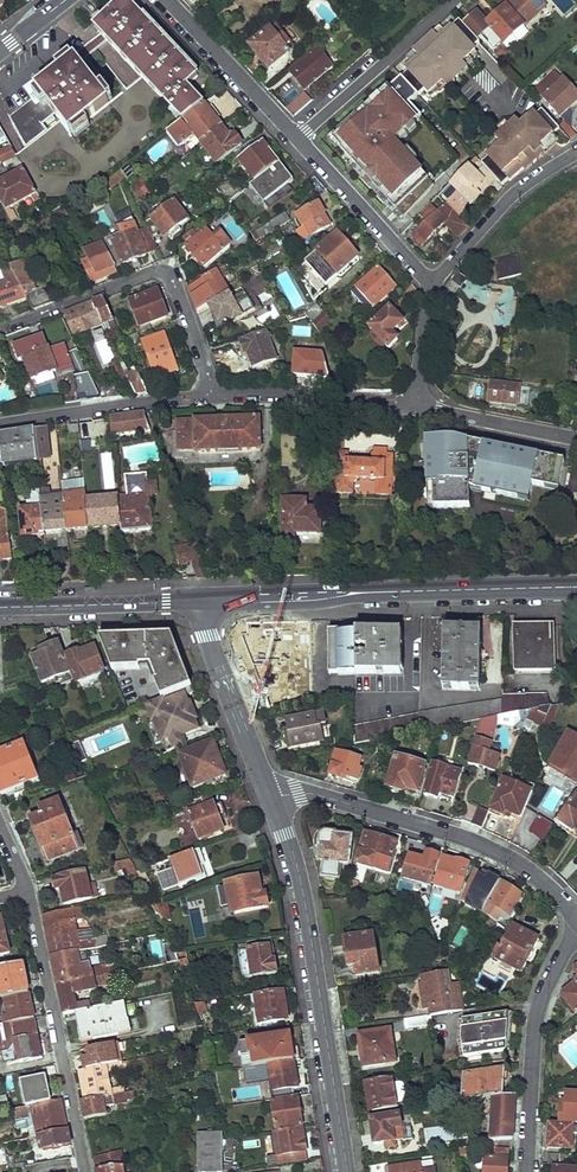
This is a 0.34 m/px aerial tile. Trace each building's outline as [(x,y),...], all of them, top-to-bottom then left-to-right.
[(502,44),(503,45),(547,3),(544,0),(513,0),(478,32),(496,51),(502,44)] [(69,52),(24,87),(33,98),(9,116),(26,148),(17,155),(35,189),(45,196),(50,199),(56,201),(62,201),(67,201),(72,199),(77,198),(156,135),(158,133),(163,121),(163,117),(164,114),(164,109),(164,105),(162,100),(184,121),(204,105),(186,86),(197,76),(128,4),(99,31),(102,34),(108,42),(142,77),(109,103),(93,84),(73,57),(69,52)] [(486,24),(476,13),(462,25),(477,40),(481,36),(478,32),(486,24)] [(275,27),(278,30),(285,24),(283,21),(275,27)] [(407,73),(401,78),(418,97),(425,91),(428,94),(441,82),(445,86),(452,80),(454,81),(461,75),(459,73),(466,67),(463,64),(476,52),(474,50),(481,44),(477,40),(462,25),(458,21),(452,27),(452,26),(445,32),(438,37),(433,32),(412,51),(418,57),(411,62),(404,69),(407,73)] [(438,37),(445,32),(439,26),(433,32),(438,37)] [(342,27),(333,33),(339,41),(347,34),(342,27)] [(250,46),(269,68),(289,53),(270,30),(250,46)] [(73,57),(93,84),(102,77),(87,58),(108,42),(102,34),(90,43),(73,57)] [(502,44),(496,51),(503,58),(509,52),(503,45),(502,44)] [(290,72),(305,90),(331,67),(317,49),(290,72)] [(418,57),(412,51),(406,57),(411,62),(418,57)] [(459,73),(461,75),(463,78),(470,72),(467,69),(474,63),(472,62),(479,55),(476,52),(463,64),(466,67),(459,73)] [(384,77),(388,82),(394,76),(390,71),(384,77)] [(561,117),(576,103),(576,93),(565,80),(564,81),(557,73),(537,90),(561,117)] [(374,185),(397,210),(429,181),(393,143),(421,117),(409,105),(418,97),(401,78),(337,138),(338,147),(366,177),(367,176),(375,184),(374,185)] [(441,82),(428,94),(432,99),(439,93),(440,94),(447,88),(449,91),(456,84),(454,81),(452,80),(445,86),(441,82)] [(294,118),(312,102),(305,93),(286,110),(294,118)] [(222,129),(204,105),(184,121),(167,134),(180,149),(197,136),(204,143),(222,129)] [(495,179),(502,186),(508,180),(510,182),(522,170),(524,172),(538,159),(534,155),(541,149),(545,153),(555,143),(558,146),(559,146),(561,147),(564,146),(569,141),(543,111),(536,117),(533,114),(520,126),(516,121),(509,127),(503,134),(495,140),(499,145),(492,151),(486,157),(488,158),(481,164),(484,168),(495,179)] [(560,127),(572,139),(576,134),(564,122),(560,127)] [(503,134),(509,127),(506,123),(499,129),(503,134)] [(230,138),(222,129),(204,143),(219,163),(242,145),(235,135),(230,138)] [(12,147),(8,140),(0,144),(0,153),(12,147)] [(499,145),(495,140),(489,147),(492,151),(499,145)] [(277,165),(261,145),(242,160),(257,180),(277,165)] [(5,212),(37,194),(35,189),(17,155),(12,147),(0,153),(0,164),(5,162),(7,166),(14,162),(18,170),(19,170),(21,173),(0,185),(0,203),(2,206),(5,212)] [(541,149),(534,155),(538,159),(545,153),(541,149)] [(296,179),(282,161),(277,165),(257,180),(251,185),(269,209),(294,190),(289,184),(296,179)] [(481,195),(477,192),(485,184),(477,176),(468,167),(451,185),(458,192),(445,205),(458,217),(481,195)] [(485,184),(488,187),(495,179),(484,168),(477,176),(485,184)] [(98,190),(103,196),(126,179),(121,171),(98,190)] [(431,184),(429,181),(397,210),(400,213),(431,184)] [(477,192),(481,195),(488,187),(485,184),(477,192)] [(228,204),(239,195),(232,186),(224,186),(217,192),(221,196),(228,204)] [(140,194),(137,188),(131,190),(135,198),(140,194)] [(144,202),(140,194),(135,198),(137,205),(144,202)] [(217,198),(224,206),(228,204),(221,196),(217,198)] [(149,220),(159,233),(169,234),(187,220),(173,202),(149,220)] [(304,227),(311,240),(317,236),(316,234),(330,226),(324,216),(326,215),(320,204),(296,217),(301,229),(304,227)] [(414,237),(422,247),(444,224),(457,237),(467,227),(458,217),(445,205),(438,212),(436,210),(425,222),(427,224),(414,237)] [(252,235),(256,241),(260,239),(290,220),(286,214),(252,235)] [(202,229),(204,232),(206,229),(208,231),(217,225),(213,220),(202,229)] [(147,229),(138,232),(146,255),(157,251),(147,229)] [(185,247),(204,266),(230,244),(220,232),(213,237),(208,231),(206,229),(204,232),(198,236),(193,230),(182,238),(188,245),(185,247)] [(113,240),(122,264),(146,255),(138,232),(137,231),(113,240)] [(105,252),(115,272),(123,269),(122,264),(113,240),(110,234),(98,238),(105,252)] [(319,266),(325,272),(331,266),(338,275),(358,257),(338,234),(319,252),(325,260),(319,266)] [(82,261),(92,281),(115,272),(105,252),(82,261)] [(61,260),(68,280),(76,277),(68,257),(61,260)] [(494,260),(498,278),(520,275),(516,257),(507,258),(494,260)] [(33,310),(54,302),(46,287),(38,289),(24,264),(10,269),(26,297),(33,310)] [(351,293),(369,313),(397,288),(378,267),(351,293)] [(10,269),(0,273),(0,306),(26,297),(10,269)] [(229,294),(216,271),(187,288),(191,298),(195,295),(203,309),(208,306),(229,294)] [(447,289),(455,295),(460,288),(462,289),(468,280),(457,273),(450,285),(447,289)] [(229,294),(208,306),(219,325),(231,319),(233,323),(262,307),(256,297),(271,289),(263,275),(229,294)] [(490,288),(490,312),(514,312),(514,288),(490,288)] [(130,302),(138,327),(166,316),(157,292),(130,302)] [(191,298),(196,313),(203,309),(195,295),(191,298)] [(93,304),(103,324),(113,320),(103,300),(93,304)] [(310,319),(313,323),(324,311),(318,305),(315,306),(310,301),(301,310),(310,319)] [(65,314),(74,335),(103,324),(93,304),(65,314)] [(369,328),(398,359),(404,354),(401,351),(404,349),(391,335),(402,324),(389,310),(369,328)] [(315,326),(318,330),(332,318),(324,311),(313,323),(315,326)] [(103,324),(106,330),(116,327),(113,320),(103,324)] [(124,338),(127,344),(141,339),(139,333),(124,338)] [(157,366),(161,375),(179,369),(166,333),(144,340),(154,366),(157,366)] [(47,346),(43,335),(12,346),(18,360),(37,353),(36,350),(47,346)] [(250,354),(255,370),(277,362),(269,335),(241,343),(245,355),(250,354)] [(64,344),(48,349),(57,375),(73,370),(64,344)] [(23,359),(32,380),(57,370),(47,346),(36,350),(37,353),(23,359)] [(89,372),(77,349),(69,353),(78,375),(89,372)] [(120,359),(126,371),(129,370),(120,355),(118,356),(120,359)] [(295,356),(294,377),(330,378),(323,356),(295,356)] [(111,364),(117,379),(127,374),(126,371),(120,359),(111,364)] [(136,394),(148,393),(136,366),(131,368),(134,372),(128,376),(136,394)] [(74,376),(81,400),(101,396),(95,382),(89,372),(78,375),(74,376)] [(103,398),(121,396),(114,379),(95,382),(101,396),(103,398)] [(490,383),(487,403),(516,406),(518,386),(490,383)] [(144,411),(110,416),(112,433),(149,427),(144,411)] [(568,427),(576,429),(576,413),(576,412),(570,411),(568,427)] [(259,421),(196,421),(179,420),(179,447),(194,448),(195,450),(199,450),(259,450),(259,421)] [(45,428),(33,430),(35,439),(36,457),(48,455),(45,428)] [(0,434),(0,441),(2,464),(37,460),(36,457),(35,439),(33,430),(0,434)] [(82,454),(92,453),(90,440),(81,441),(82,454)] [(469,508),(469,490),(530,502),(533,487),(559,493),(565,462),(455,440),(425,440),(427,509),(469,508)] [(348,454),(339,454),(339,494),(352,495),(352,485),(356,483),(358,480),(376,481),(376,495),(391,496),(391,456),(371,455),(371,461),(348,461),(348,454)] [(155,484),(146,485),(145,475),(125,476),(127,495),(122,496),(119,497),(121,524),(123,532),(151,529),(147,496),(156,495),(155,484)] [(83,480),(62,482),(64,496),(85,494),(84,489),(83,480)] [(44,488),(40,489),(41,498),(49,498),(49,493),(45,493),(44,488)] [(40,489),(32,489),(33,509),(21,511),(24,536),(37,535),(37,532),(44,531),(41,498),(40,489)] [(85,494),(64,496),(66,529),(88,526),(85,500),(85,494)] [(49,498),(41,498),(44,531),(66,529),(64,496),(49,498)] [(119,497),(85,500),(88,526),(121,524),(119,497)] [(306,502),(284,502),(283,540),(294,541),(294,535),(321,535),(321,511),(306,510),(306,502)] [(0,527),(1,535),(0,535),(0,561),(12,560),(8,517),(0,514),(0,527)] [(194,543),(175,548),(178,564),(191,561),(200,559),(194,543)] [(200,559),(191,561),(197,578),(209,578),(201,558),(200,559)] [(556,624),(515,625),(516,673),(558,672),(556,624)] [(445,627),(443,689),(481,690),(483,628),(445,627)] [(298,629),(261,630),(262,677),(299,676),(298,629)] [(402,632),(358,633),(358,675),(402,675),(402,632)] [(358,633),(332,633),(332,675),(358,675),(358,633)] [(100,638),(114,670),(151,670),(162,698),(168,697),(192,686),(172,636),(100,638)] [(35,659),(45,684),(72,674),(62,644),(42,651),(44,656),(35,659)] [(69,655),(79,682),(104,672),(95,649),(82,653),(81,651),(69,655)] [(156,721),(164,743),(199,730),(195,721),(197,720),(191,705),(189,706),(186,697),(195,693),(192,686),(168,697),(169,703),(168,704),(166,701),(150,707),(154,721),(156,721)] [(195,693),(186,697),(189,706),(191,705),(199,701),(195,693)] [(504,702),(503,718),(532,712),(552,708),(548,696),(504,697),(504,702)] [(422,716),(421,732),(481,722),(503,718),(504,702),(422,716)] [(532,712),(529,719),(546,724),(553,708),(552,708),(532,712)] [(481,722),(468,764),(494,772),(499,757),(488,754),(492,744),(485,742),(491,723),(524,732),(529,719),(532,712),(503,718),(481,722)] [(324,743),(321,727),(328,726),(326,714),(288,720),(295,749),(324,743)] [(357,727),(357,744),(421,733),(421,732),(422,716),(357,727)] [(552,765),(569,775),(568,779),(576,784),(576,735),(570,731),(552,765)] [(177,754),(192,791),(229,777),(214,739),(177,754)] [(1,794),(38,780),(23,745),(0,753),(0,790),(1,794)] [(338,752),(330,777),(340,780),(341,776),(359,781),(362,769),(359,768),(362,759),(338,752)] [(400,758),(389,794),(401,797),(405,787),(418,791),(426,766),(400,758)] [(436,765),(426,796),(439,800),(441,794),(455,798),(463,774),(436,765)] [(505,780),(490,814),(504,820),(507,813),(522,820),(535,794),(505,780)] [(187,813),(199,843),(227,833),(223,822),(227,820),(225,815),(227,815),(222,803),(216,805),(212,795),(195,802),(198,809),(187,813)] [(556,826),(567,832),(571,827),(576,830),(576,798),(575,796),(556,826)] [(51,864),(85,850),(79,836),(75,837),(61,803),(43,810),(45,817),(34,822),(51,864)] [(478,808),(471,826),(482,830),(490,812),(478,808)] [(527,810),(522,821),(532,825),(537,815),(527,810)] [(529,833),(545,839),(552,822),(536,816),(529,833)] [(571,827),(567,832),(576,838),(576,830),(571,827)] [(366,836),(358,867),(390,875),(398,844),(366,836)] [(323,841),(321,865),(326,865),(324,881),(327,881),(327,884),(328,886),(329,887),(331,888),(332,888),(334,887),(335,887),(336,886),(337,884),(338,883),(338,882),(341,882),(343,867),(350,868),(353,839),(330,837),(328,837),(326,837),(325,839),(324,840),(323,841)] [(157,875),(164,893),(196,881),(197,882),(207,879),(202,866),(205,864),(200,850),(171,860),(174,869),(157,875)] [(410,858),(405,880),(433,887),(440,858),(438,853),(432,852),(428,855),(427,862),(410,858)] [(115,863),(117,871),(126,869),(127,876),(139,873),(131,859),(115,863)] [(443,862),(436,887),(462,893),(469,866),(458,863),(457,866),(443,862)] [(139,873),(150,892),(155,890),(146,871),(139,873)] [(63,891),(66,906),(96,899),(94,886),(88,887),(86,873),(56,879),(58,891),(63,891)] [(485,874),(469,906),(483,914),(501,883),(485,874)] [(229,907),(232,918),(272,910),(268,893),(265,894),(261,876),(224,884),(225,886),(217,888),(222,908),(229,907)] [(501,883),(483,914),(498,924),(501,920),(505,923),(508,922),(510,919),(512,920),(525,899),(501,883)] [(422,892),(420,895),(429,916),(431,905),(427,893),(422,892)] [(156,904),(163,923),(170,920),(167,900),(156,904)] [(45,916),(47,924),(74,920),(84,917),(83,908),(45,916)] [(47,924),(53,956),(78,951),(87,949),(91,948),(89,939),(80,941),(74,920),(47,924)] [(10,954),(3,925),(0,922),(0,956),(10,954)] [(514,928),(497,960),(505,964),(517,970),(522,973),(540,941),(514,928)] [(89,939),(91,948),(106,945),(103,936),(89,939)] [(374,936),(344,942),(349,970),(356,969),(357,978),(380,974),(374,936)] [(240,951),(245,979),(278,974),(275,959),(271,960),(269,947),(273,946),(272,938),(248,941),(249,950),(240,951)] [(166,946),(170,956),(177,952),(172,943),(166,946)] [(87,949),(78,951),(53,956),(59,985),(119,972),(117,966),(117,965),(106,967),(105,964),(91,967),(87,949)] [(177,952),(181,965),(191,964),(189,951),(177,952)] [(5,1000),(30,994),(24,964),(0,969),(0,975),(5,1000)] [(517,970),(505,964),(502,971),(514,977),(517,970)] [(59,985),(65,1016),(80,1013),(76,995),(98,990),(98,986),(121,981),(119,972),(59,985)] [(448,974),(423,978),(424,986),(425,992),(422,992),(424,1011),(430,1010),(432,1018),(462,1012),(458,987),(450,988),(448,974)] [(564,995),(564,999),(576,1014),(576,984),(564,995)] [(171,992),(180,1030),(203,1024),(200,1015),(196,1005),(189,988),(171,992)] [(257,997),(262,1025),(286,1021),(284,1006),(286,1005),(284,992),(257,997)] [(34,1019),(30,994),(5,1000),(8,1016),(0,1018),(0,1026),(34,1019)] [(196,1005),(200,1015),(208,1013),(205,1003),(196,1005)] [(80,1030),(83,1042),(131,1031),(128,1019),(126,1020),(122,1004),(80,1013),(83,1029),(80,1030)] [(462,1023),(461,1042),(463,1061),(506,1055),(508,1016),(462,1023)] [(430,1018),(405,1022),(406,1031),(433,1026),(432,1018),(430,1018)] [(7,1052),(17,1049),(16,1040),(38,1035),(34,1019),(0,1026),(0,1053),(7,1052)] [(239,1041),(243,1067),(295,1059),(291,1032),(239,1041)] [(390,1032),(359,1038),(364,1070),(397,1065),(396,1054),(394,1054),(390,1032)] [(18,1054),(21,1063),(43,1059),(38,1035),(16,1040),(17,1049),(7,1052),(8,1056),(18,1054)] [(85,1059),(87,1069),(120,1062),(116,1044),(90,1050),(91,1057),(85,1059)] [(270,1065),(274,1090),(299,1086),(295,1061),(270,1065)] [(81,1071),(87,1100),(125,1092),(123,1086),(112,1088),(108,1070),(123,1067),(122,1062),(120,1062),(87,1069),(81,1071)] [(1,1076),(3,1085),(18,1082),(16,1073),(1,1076)] [(505,1073),(464,1080),(463,1105),(466,1105),(482,1103),(492,1101),(503,1100),(505,1073)] [(22,1082),(28,1108),(51,1104),(45,1076),(22,1082)] [(394,1080),(365,1084),(367,1098),(370,1098),(372,1113),(398,1109),(394,1080)] [(85,1119),(107,1115),(106,1106),(126,1101),(126,1100),(135,1098),(134,1090),(125,1092),(87,1100),(82,1100),(85,1119)] [(560,1123),(576,1124),(576,1095),(567,1094),(566,1112),(561,1111),(560,1123)] [(9,1112),(5,1096),(0,1097),(0,1114),(9,1112)] [(492,1101),(491,1144),(512,1143),(514,1099),(514,1098),(503,1100),(492,1101)] [(274,1103),(277,1129),(303,1124),(298,1100),(274,1103)] [(15,1111),(17,1121),(28,1119),(28,1115),(34,1114),(39,1137),(69,1132),(63,1101),(51,1104),(28,1108),(15,1111)] [(482,1103),(466,1105),(468,1112),(481,1110),(482,1103)] [(399,1118),(371,1122),(375,1145),(382,1144),(396,1142),(403,1141),(399,1118)] [(548,1148),(571,1150),(572,1135),(576,1136),(576,1128),(550,1127),(548,1148)] [(264,1157),(266,1166),(308,1159),(303,1129),(274,1133),(277,1154),(264,1157)] [(39,1137),(42,1150),(72,1145),(69,1132),(39,1137)] [(197,1171),(223,1171),(223,1132),(197,1132),(197,1171)] [(228,1139),(226,1158),(234,1159),(237,1138),(228,1139)] [(512,1144),(497,1146),(487,1148),(486,1159),(484,1159),(483,1171),(507,1171),(508,1161),(508,1153),(512,1153),(512,1144)] [(477,1149),(466,1150),(468,1157),(478,1156),(477,1149)] [(92,1158),(95,1171),(124,1166),(123,1152),(92,1158)] [(548,1156),(547,1167),(566,1168),(566,1157),(548,1156)] [(14,1170),(12,1158),(6,1159),(8,1169),(8,1171),(14,1170)] [(232,1171),(233,1162),(225,1161),(224,1171),(228,1171),(232,1171)]
